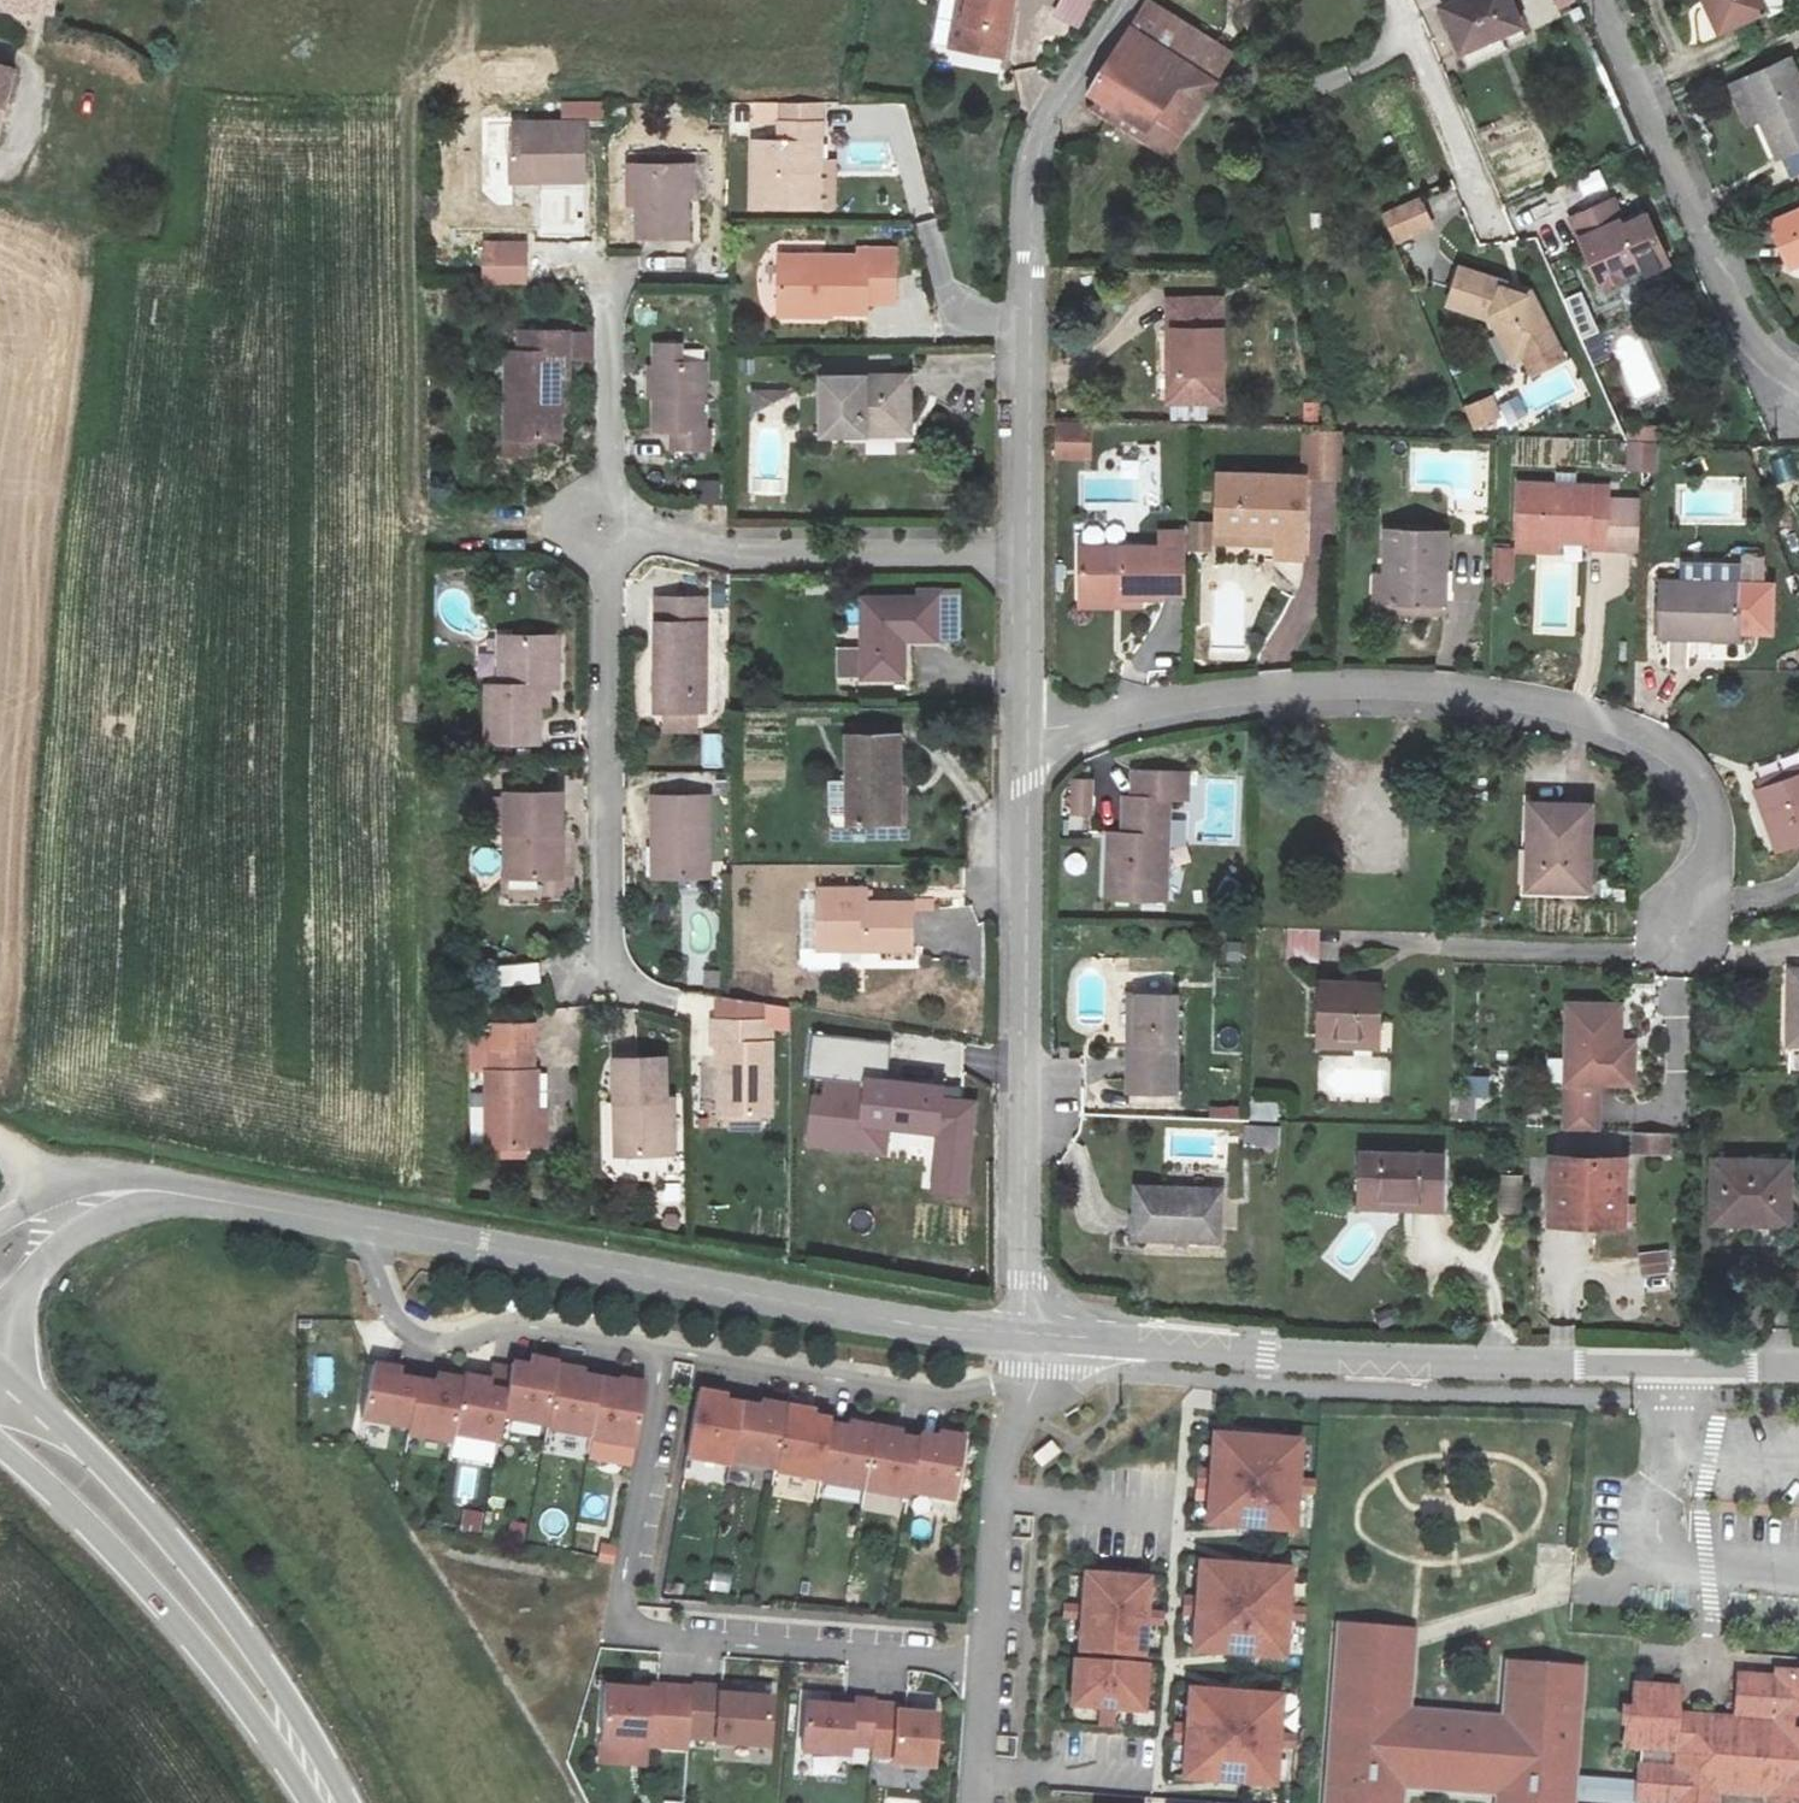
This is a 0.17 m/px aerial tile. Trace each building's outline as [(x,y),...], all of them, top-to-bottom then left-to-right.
[(53,0),(0,0),(0,14),(51,20),(53,0)] [(932,41),(945,44),(954,0),(941,0),(932,41)] [(1010,0),(965,0),(955,56),(998,63),(1010,0)] [(1058,15),(1077,26),(1090,0),(1066,0),(1058,15)] [(1084,86),(1147,130),(1157,116),(1183,131),(1215,81),(1234,51),(1191,25),(1150,0),(1141,0),(1126,26),(1124,25),(1084,86)] [(1511,0),(1474,0),(1449,11),(1469,57),(1526,34),(1511,0)] [(1761,0),(1705,0),(1719,32),(1766,12),(1761,0)] [(1794,61),(1732,86),(1748,126),(1762,120),(1778,159),(1798,150),(1798,73),(1794,61)] [(12,84),(0,81),(0,127),(12,84)] [(564,189),(564,201),(584,201),(585,133),(511,131),(510,189),(534,190),(564,189)] [(756,221),(816,222),(817,157),(826,158),(826,136),(784,136),(784,156),(757,156),(756,221)] [(817,157),(816,222),(825,222),(826,158),(817,157)] [(689,179),(639,178),(638,248),(688,248),(689,179)] [(534,201),(564,201),(564,189),(534,190),(534,201)] [(1430,228),(1417,200),(1382,216),(1394,244),(1430,228)] [(1626,228),(1614,203),(1574,220),(1588,255),(1585,263),(1595,267),(1605,293),(1621,287),(1627,277),(1642,270),(1644,276),(1668,267),(1647,219),(1626,228)] [(1772,225),(1792,268),(1798,264),(1798,212),(1772,225)] [(482,283),(528,284),(529,240),(482,240),(482,283)] [(773,269),(772,318),(825,320),(824,326),(860,326),(859,318),(889,317),(889,264),(851,265),(851,270),(773,269)] [(1449,306),(1492,318),(1516,358),(1527,352),(1538,371),(1568,354),(1530,292),(1526,295),(1503,288),(1504,282),(1459,270),(1449,306)] [(1564,298),(1578,340),(1598,333),(1583,291),(1564,298)] [(1223,301),(1169,300),(1169,341),(1177,341),(1177,401),(1224,401),(1223,301)] [(824,331),(824,326),(825,320),(772,318),(772,330),(824,331)] [(561,366),(569,367),(569,346),(523,345),(522,365),(511,366),(509,451),(560,451),(560,421),(561,366)] [(569,422),(569,367),(561,366),(560,421),(569,422)] [(705,378),(656,377),(655,444),(703,445),(705,378)] [(820,458),(861,459),(862,442),(908,443),(909,395),(820,394),(820,458)] [(1493,397),(1467,406),(1475,429),(1502,419),(1493,397)] [(1090,425),(1056,425),(1057,458),(1090,457),(1090,425)] [(1299,480),(1219,478),(1218,543),(1277,544),(1277,560),(1304,560),(1306,471),(1345,472),(1345,433),(1310,433),(1309,462),(1299,462),(1299,480)] [(908,458),(908,443),(862,442),(861,459),(908,458)] [(1657,444),(1628,442),(1626,469),(1656,471),(1657,444)] [(721,503),(722,479),(698,479),(697,502),(721,503)] [(1614,507),(1615,489),(1524,486),(1522,539),(1593,542),(1593,547),(1632,549),(1634,508),(1614,507)] [(1073,548),(1073,609),(1138,609),(1138,598),(1182,598),(1182,532),(1160,532),(1160,548),(1073,548)] [(1445,535),(1386,534),(1385,577),(1372,577),(1372,603),(1444,604),(1445,535)] [(1513,584),(1514,548),(1492,547),(1491,584),(1513,584)] [(1661,580),(1659,636),(1738,639),(1738,633),(1771,635),(1773,585),(1764,585),(1765,558),(1743,557),(1743,566),(1686,564),(1685,581),(1661,580)] [(937,621),(862,620),(862,697),(905,698),(906,659),(938,660),(937,621)] [(699,647),(649,647),(649,735),(697,734),(699,647)] [(508,672),(495,685),(494,699),(483,699),(483,753),(531,755),(532,717),(542,718),(541,701),(551,701),(551,674),(542,673),(542,649),(507,649),(508,672)] [(496,649),(495,685),(508,672),(507,649),(496,649)] [(700,734),(703,768),(724,766),(721,732),(700,734)] [(1250,752),(1249,762),(1264,763),(1265,754),(1250,752)] [(897,754),(845,753),(845,839),(896,840),(897,754)] [(1184,772),(1131,770),(1131,798),(1120,797),(1119,832),(1108,832),(1106,900),(1162,901),(1164,799),(1184,799),(1184,772)] [(1759,792),(1781,853),(1798,847),(1798,778),(1759,792)] [(1094,816),(1094,779),(1069,779),(1069,816),(1094,816)] [(545,855),(553,855),(554,812),(500,809),(500,895),(545,896),(545,855)] [(652,866),(650,895),(697,897),(700,817),(643,817),(643,866),(652,866)] [(1583,821),(1524,821),(1522,904),(1582,903),(1583,821)] [(545,855),(545,896),(553,896),(553,855),(545,855)] [(652,866),(643,866),(641,896),(650,895),(652,866)] [(858,910),(810,910),(810,961),(857,961),(857,967),(904,967),(904,922),(859,922),(858,910)] [(1287,962),(1318,963),(1319,930),(1288,929),(1287,962)] [(495,965),(497,986),(541,983),(539,962),(495,965)] [(1790,969),(1790,1043),(1798,1043),(1798,969),(1790,969)] [(1320,982),(1318,1045),(1378,1046),(1380,984),(1320,982)] [(1174,997),(1132,996),(1132,1049),(1128,1049),(1127,1091),(1172,1092),(1174,997)] [(1621,1056),(1621,1022),(1569,1021),(1566,1098),(1596,1099),(1611,1099),(1613,1058),(1621,1056)] [(943,1099),(945,1087),(883,1080),(887,1045),(813,1037),(808,1075),(816,1076),(808,1143),(885,1151),(888,1130),(938,1136),(932,1192),(967,1196),(978,1103),(943,1099)] [(714,1133),(747,1135),(755,1136),(757,1043),(699,1041),(698,1063),(706,1063),(705,1133),(714,1133)] [(549,1161),(551,1122),(551,1084),(547,1085),(546,1064),(506,1062),(506,1082),(501,1082),(499,1159),(549,1161)] [(1461,1120),(1475,1120),(1475,1097),(1490,1097),(1490,1075),(1461,1075),(1461,1120)] [(663,1177),(663,1137),(651,1136),(650,1083),(605,1084),(604,1138),(613,1139),(613,1178),(663,1177)] [(663,1083),(650,1083),(651,1136),(663,1137),(663,1083)] [(1596,1099),(1566,1098),(1564,1150),(1593,1150),(1596,1099)] [(1250,1120),(1278,1121),(1279,1100),(1251,1100),(1250,1120)] [(1240,1121),(1240,1105),(1204,1106),(1205,1121),(1240,1121)] [(557,1123),(551,1122),(549,1161),(557,1161),(557,1123)] [(1278,1148),(1279,1125),(1245,1125),(1244,1147),(1278,1148)] [(1670,1155),(1670,1132),(1634,1132),(1634,1155),(1670,1155)] [(1443,1213),(1444,1155),(1363,1152),(1361,1211),(1443,1213)] [(1618,1226),(1620,1163),(1557,1161),(1555,1224),(1618,1226)] [(1789,1227),(1789,1163),(1715,1163),(1715,1215),(1767,1215),(1767,1227),(1789,1227)] [(1521,1204),(1520,1175),(1503,1176),(1504,1204),(1521,1204)] [(1217,1186),(1131,1184),(1130,1237),(1216,1239),(1217,1186)] [(1641,1275),(1670,1273),(1669,1250),(1640,1252),(1641,1275)] [(510,1364),(509,1371),(500,1418),(544,1426),(555,1368),(556,1364),(530,1360),(528,1368),(510,1364)] [(397,1368),(370,1363),(359,1416),(407,1426),(416,1381),(395,1377),(397,1368)] [(463,1377),(462,1381),(451,1434),(496,1443),(500,1418),(509,1371),(490,1366),(486,1382),(463,1377)] [(582,1372),(555,1368),(544,1426),(543,1430),(588,1438),(598,1381),(580,1378),(582,1372)] [(433,1384),(416,1381),(407,1426),(405,1434),(449,1442),(451,1434),(462,1381),(434,1376),(433,1384)] [(617,1384),(598,1381),(588,1438),(588,1440),(632,1448),(643,1387),(618,1381),(617,1384)] [(722,1396),(695,1392),(684,1456),(727,1465),(728,1461),(739,1405),(721,1402),(722,1396)] [(758,1409),(739,1405),(728,1461),(773,1469),(785,1407),(759,1402),(758,1409)] [(811,1412),(785,1407),(773,1469),(773,1472),(817,1480),(827,1426),(828,1421),(810,1418),(811,1412)] [(845,1429),(827,1426),(817,1480),(817,1482),(861,1489),(872,1429),(846,1424),(845,1429)] [(899,1434),(872,1429),(861,1489),(906,1498),(907,1492),(916,1443),(898,1439),(899,1434)] [(917,1437),(916,1443),(907,1492),(951,1501),(962,1440),(937,1435),(936,1440),(917,1437)] [(1298,1446),(1211,1439),(1208,1474),(1195,1473),(1194,1492),(1207,1493),(1204,1529),(1290,1536),(1293,1498),(1311,1499),(1312,1486),(1294,1484),(1298,1446)] [(1050,1445),(1032,1459),(1040,1469),(1058,1455),(1050,1445)] [(458,1467),(457,1500),(476,1501),(477,1467),(458,1467)] [(480,1536),(482,1514),(460,1511),(457,1533),(480,1536)] [(1287,1575),(1197,1567),(1194,1602),(1180,1600),(1178,1619),(1192,1620),(1189,1655),(1279,1663),(1282,1626),(1301,1627),(1302,1614),(1283,1612),(1287,1575)] [(1145,1583),(1082,1577),(1079,1609),(1060,1607),(1059,1621),(1077,1622),(1075,1654),(1138,1660),(1141,1628),(1159,1630),(1160,1617),(1142,1615),(1145,1583)] [(1494,1667),(1490,1716),(1400,1706),(1407,1625),(1339,1618),(1322,1802),(1395,1802),(1405,1802),(1550,1802),(1552,1780),(1561,1673),(1494,1667)] [(1141,1669),(1070,1663),(1066,1709),(1095,1711),(1093,1730),(1106,1731),(1108,1712),(1137,1715),(1141,1669)] [(1795,1690),(1796,1678),(1769,1675),(1768,1684),(1729,1682),(1723,1724),(1662,1719),(1665,1695),(1622,1691),(1619,1712),(1612,1713),(1610,1730),(1616,1729),(1612,1751),(1627,1753),(1624,1773),(1636,1775),(1636,1789),(1552,1780),(1550,1802),(1706,1802),(1707,1797),(1745,1802),(1798,1802),(1798,1690),(1795,1690)] [(625,1689),(601,1687),(597,1741),(640,1744),(683,1747),(684,1736),(688,1688),(646,1685),(645,1691),(625,1689)] [(689,1685),(688,1688),(684,1736),(711,1738),(711,1741),(763,1746),(767,1698),(738,1696),(716,1694),(717,1687),(689,1685)] [(739,1689),(717,1687),(716,1694),(738,1696),(739,1689)] [(1275,1701),(1185,1694),(1182,1729),(1169,1727),(1167,1746),(1180,1748),(1177,1782),(1268,1790),(1271,1752),(1290,1754),(1291,1741),(1272,1739),(1275,1701)] [(848,1708),(848,1701),(827,1699),(827,1707),(848,1708)] [(827,1707),(802,1705),(798,1751),(844,1755),(845,1745),(868,1746),(871,1706),(871,1702),(848,1701),(848,1708),(827,1707)] [(895,1707),(871,1706),(868,1746),(867,1756),(889,1758),(888,1765),(928,1767),(932,1716),(894,1713),(895,1707)] [(640,1744),(597,1741),(595,1761),(638,1764),(640,1744)]
